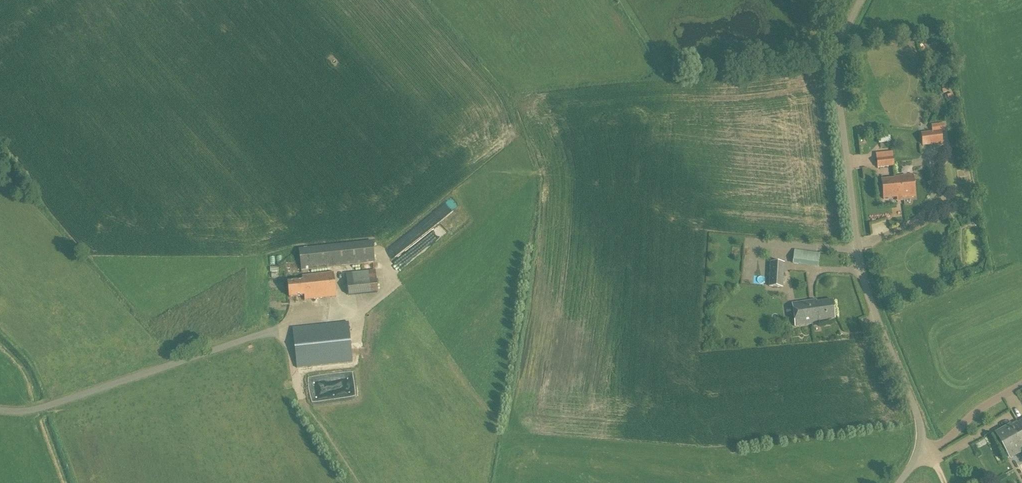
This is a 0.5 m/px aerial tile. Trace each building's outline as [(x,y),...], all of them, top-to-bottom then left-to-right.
[(922,146),(943,143),(941,130),(945,130),(944,123),(931,125),(932,131),(921,133),(922,146)] [(878,143),(891,142),(890,135),(877,136),(878,143)] [(877,168),(894,166),(893,151),(876,153),(876,158),(877,168)] [(897,198),(915,196),(913,175),(895,177),(895,178),(881,179),(883,199),(897,197),(897,198)] [(459,198),(388,247),(396,260),(449,223),(453,228),(472,215),(467,209),(463,213),(459,207),(463,204),(459,198)] [(890,218),(874,224),(879,236),(894,231),(890,218)] [(301,270),(375,262),(372,240),(299,248),(301,270)] [(821,267),(823,253),(798,250),(796,263),(821,267)] [(781,287),(783,263),(770,262),(768,286),(781,287)] [(349,296),(378,293),(376,270),(346,273),(349,296)] [(336,297),(334,272),(302,275),(303,280),(288,282),(289,297),(304,295),(304,300),(336,297)] [(810,308),(813,324),(819,323),(819,321),(835,319),(832,300),(816,302),(816,300),(810,301),(811,301),(812,308),(810,308)] [(811,301),(810,301),(792,303),(795,326),(813,324),(810,308),(812,308),(811,301)] [(297,369),(353,363),(348,322),(293,328),(297,369)] [(996,432),(1011,458),(1021,452),(1021,420),(1012,425),(1011,424),(996,432)]
